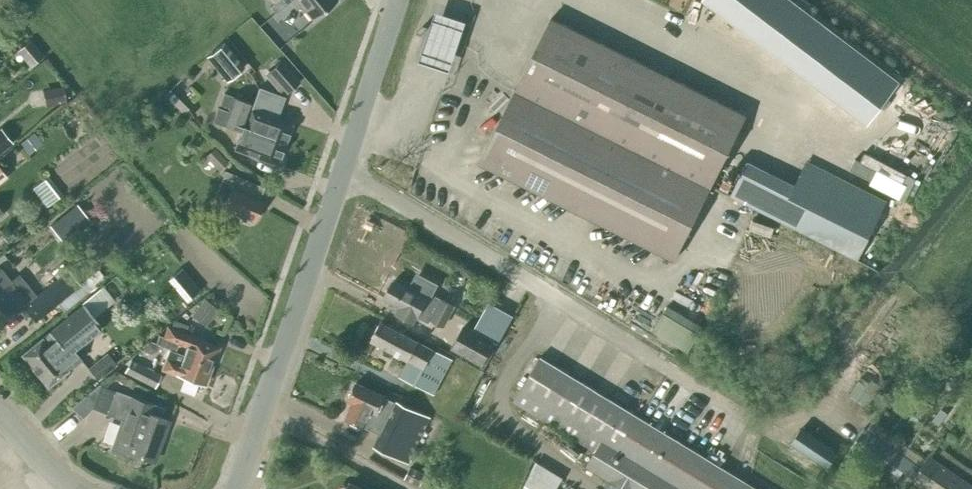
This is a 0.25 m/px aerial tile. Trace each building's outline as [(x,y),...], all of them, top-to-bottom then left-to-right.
[(312,20),(336,0),(296,0),(312,20)] [(705,2),(865,122),(895,82),(786,0),(706,0),(705,2)] [(466,16),(436,7),(421,55),(451,64),(466,16)] [(604,135),(640,63),(551,18),(515,90),(604,135)] [(30,66),(43,55),(30,39),(17,51),(30,66)] [(228,81),(245,67),(224,41),(207,55),(228,81)] [(286,93),(300,82),(281,60),(264,74),(279,92),(282,89),(286,93)] [(643,154),(680,82),(640,63),(604,135),(643,154)] [(643,154),(710,187),(746,115),(680,82),(643,154)] [(44,106),(66,101),(63,85),(41,89),(44,106)] [(173,103),(178,98),(170,89),(165,94),(173,103)] [(643,154),(604,135),(515,90),(479,162),(674,259),(710,187),(643,154)] [(283,144),(242,129),(245,119),(251,104),(223,93),(218,106),(217,106),(212,121),(240,131),(234,149),(276,164),(283,144)] [(242,129),(283,144),(291,124),(275,118),(277,113),(253,104),(247,120),(245,119),(242,129)] [(12,143),(0,128),(0,153),(12,143)] [(218,171),(228,162),(214,147),(204,157),(218,171)] [(910,184),(935,159),(923,147),(898,171),(910,184)] [(887,190),(806,156),(798,173),(747,152),(729,194),(863,249),(887,190)] [(254,221),(263,201),(258,199),(262,188),(225,172),(216,194),(226,198),(222,208),(225,209),(224,211),(232,215),(233,212),(243,217),(242,219),(251,223),(252,220),(254,221)] [(0,269),(0,325),(18,310),(15,307),(19,303),(35,321),(57,303),(63,311),(95,285),(88,276),(78,284),(67,271),(46,288),(42,282),(31,291),(19,276),(11,282),(0,269)] [(454,305),(433,294),(438,284),(417,272),(408,288),(394,280),(384,298),(395,304),(392,310),(413,322),(416,316),(425,321),(427,317),(443,325),(454,305)] [(191,299),(200,291),(193,282),(183,290),(191,299)] [(47,386),(67,370),(67,369),(75,363),(75,362),(79,359),(71,349),(100,326),(93,317),(114,300),(102,285),(81,302),(83,304),(21,354),(47,386)] [(204,324),(217,308),(204,299),(192,314),(204,324)] [(655,330),(692,343),(700,319),(663,306),(655,330)] [(183,355),(211,365),(218,347),(204,341),(204,340),(185,333),(187,326),(172,320),(169,327),(167,326),(163,337),(158,335),(155,343),(158,345),(175,351),(178,343),(186,346),(183,355)] [(434,394),(452,359),(380,321),(370,340),(414,363),(405,379),(434,394)] [(482,365),(495,341),(464,323),(450,348),(482,365)] [(158,345),(155,343),(147,341),(144,351),(150,353),(156,350),(158,345)] [(211,365),(183,355),(169,349),(161,369),(189,380),(189,379),(204,384),(211,365)] [(116,364),(106,352),(88,367),(97,379),(116,364)] [(689,447),(540,356),(513,401),(590,448),(587,452),(592,455),(586,466),(608,479),(604,487),(608,488),(664,488),(689,447)] [(153,387),(159,375),(131,360),(124,372),(153,387)] [(866,405),(885,378),(867,366),(849,393),(866,405)] [(395,402),(385,397),(385,396),(356,382),(348,399),(353,402),(345,418),(347,419),(348,424),(357,428),(363,426),(380,434),(374,446),(392,455),(408,462),(429,417),(414,410),(414,409),(396,401),(395,402)] [(92,407),(100,385),(98,384),(71,407),(82,418),(92,407)] [(163,407),(149,402),(114,391),(106,414),(122,419),(111,450),(127,456),(128,452),(154,461),(168,421),(159,418),(163,407)] [(828,466),(838,452),(801,427),(792,441),(828,466)] [(864,428),(849,449),(896,481),(903,470),(915,478),(913,481),(925,488),(971,488),(971,485),(930,456),(922,468),(864,428)] [(664,488),(758,488),(689,447),(664,488)] [(563,477),(536,460),(522,488),(556,488),(563,477)] [(419,486),(425,473),(410,466),(404,478),(419,486)]
